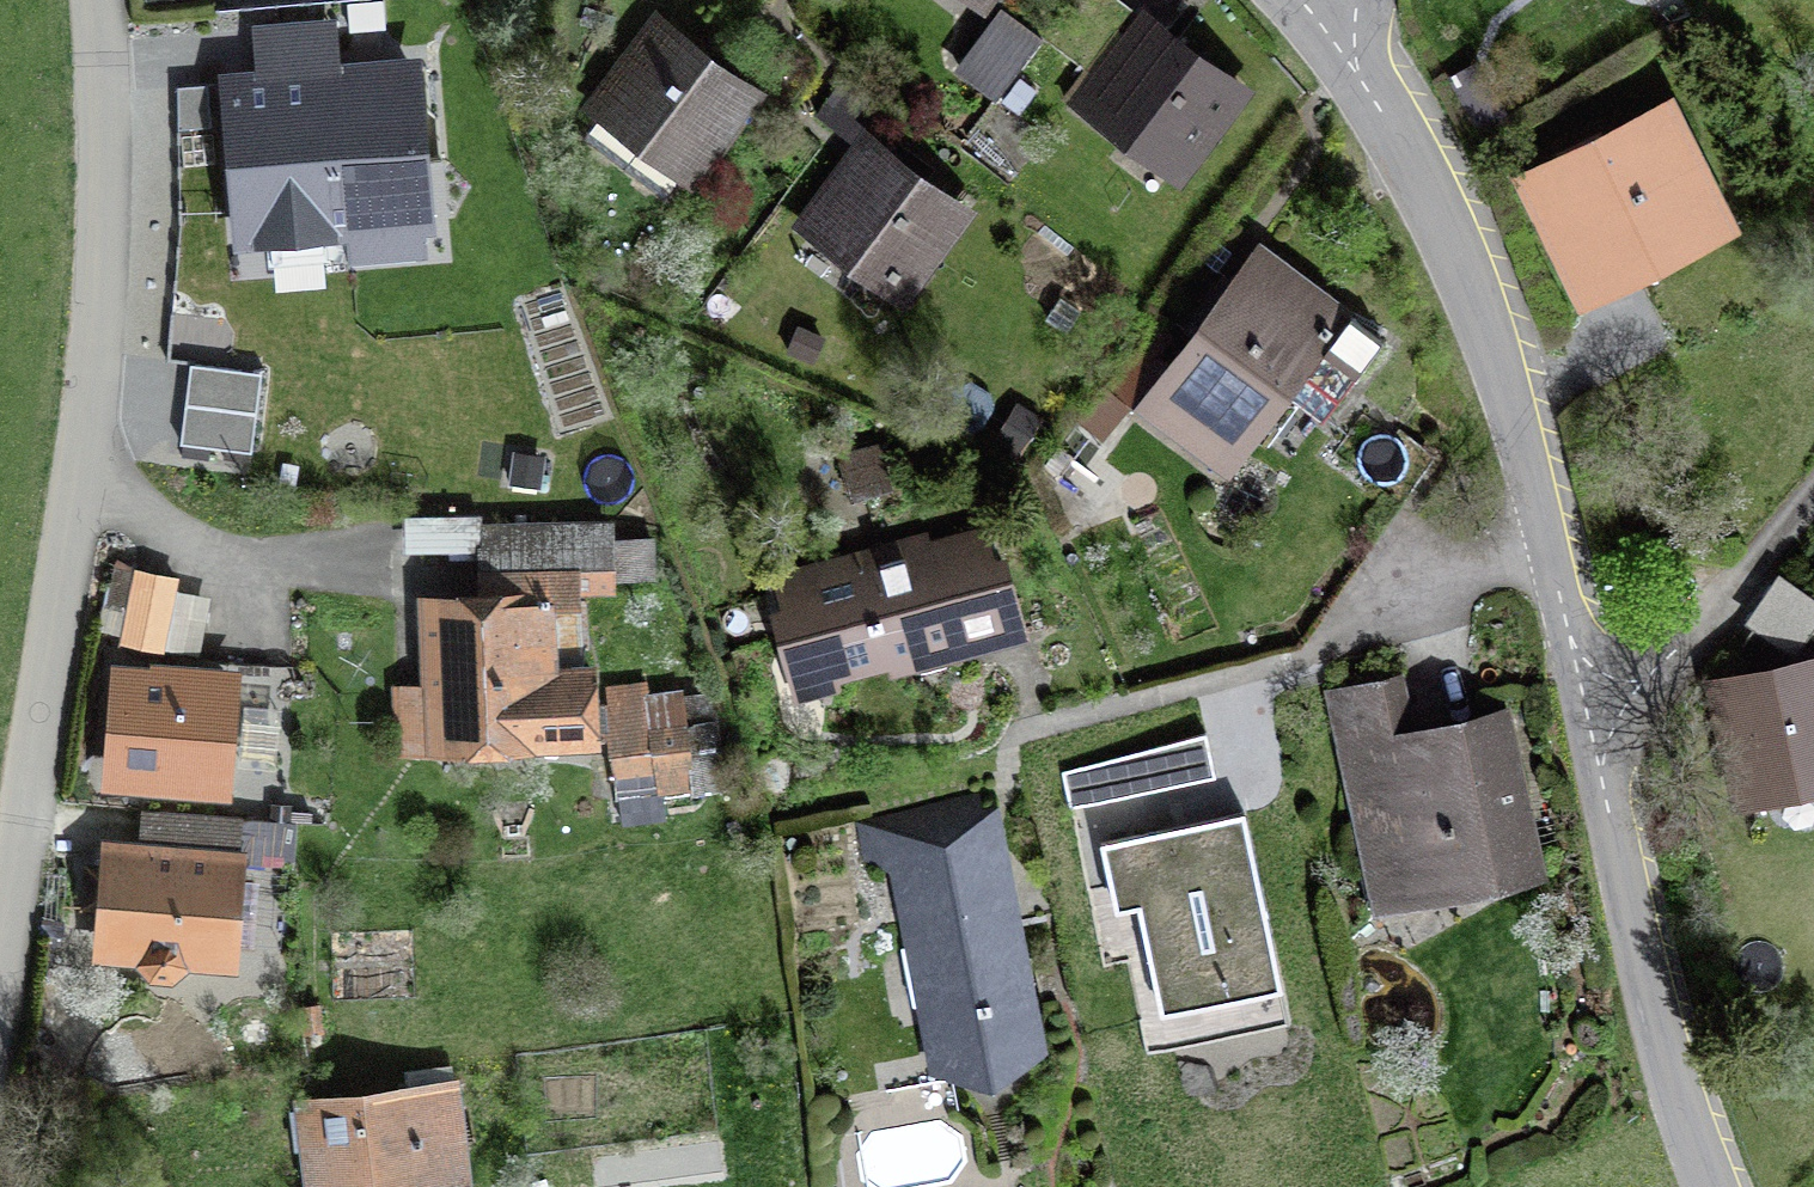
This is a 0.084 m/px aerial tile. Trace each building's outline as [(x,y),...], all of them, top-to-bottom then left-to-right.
[(1003,8),(1029,27),(1049,0),(1004,0),(1000,6),(1003,8)] [(1102,0),(1094,0),(1057,48),(1087,71),(1126,18),(1102,0)] [(1042,37),(1029,27),(1003,8),(959,67),(997,96),(1042,37)] [(1152,23),(1093,101),(1177,164),(1236,85),(1152,23)] [(665,26),(583,137),(667,199),(749,89),(665,26)] [(1474,65),(1452,77),(1482,133),(1504,119),(1474,65)] [(423,222),(410,67),(231,82),(244,237),(423,222)] [(1537,186),(1585,282),(1714,218),(1666,121),(1607,151),(1599,134),(1560,154),(1568,170),(1537,186)] [(816,222),(897,284),(958,206),(875,144),(816,222)] [(1261,252),(1145,407),(1225,467),(1283,389),(1322,418),(1380,341),(1261,252)] [(1132,337),(1080,423),(1113,443),(1164,356),(1132,337)] [(251,452),(261,373),(190,364),(180,443),(251,452)] [(1362,413),(1331,455),(1400,504),(1431,462),(1362,413)] [(839,454),(852,499),(890,488),(878,443),(839,454)] [(418,549),(481,549),(481,534),(481,517),(418,518),(418,549)] [(610,531),(481,534),(481,549),(482,573),(577,571),(651,569),(650,540),(610,541),(610,531)] [(819,629),(830,673),(1011,625),(987,535),(846,572),(848,562),(777,582),(791,637),(819,629)] [(137,571),(123,641),(161,649),(175,579),(137,571)] [(581,677),(577,571),(482,573),(486,606),(447,607),(451,739),(595,735),(593,677),(581,677)] [(1747,787),(1813,773),(1813,673),(1727,692),(1747,787)] [(121,676),(113,776),(221,785),(229,684),(121,676)] [(1374,738),(1408,892),(1528,867),(1497,724),(1410,744),(1395,677),(1333,690),(1345,744),(1374,738)] [(611,735),(617,776),(656,771),(659,792),(692,788),(683,725),(611,735)] [(1062,769),(1070,807),(1142,792),(1134,753),(1062,769)] [(906,860),(943,1050),(1025,1034),(1004,923),(990,926),(978,861),(985,859),(980,838),(987,837),(981,805),(873,826),(881,865),(906,860)] [(228,960),(236,859),(270,862),(272,839),(240,837),(242,819),(144,812),(141,851),(110,848),(109,869),(88,867),(85,905),(106,907),(102,950),(142,953),(142,960),(153,973),(170,975),(183,964),(183,957),(228,960)] [(1138,907),(1168,1048),(1288,1022),(1244,813),(1101,843),(1116,912),(1138,907)] [(297,1149),(333,1146),(338,1186),(422,1186),(465,1182),(453,1089),(292,1110),(297,1149)]
